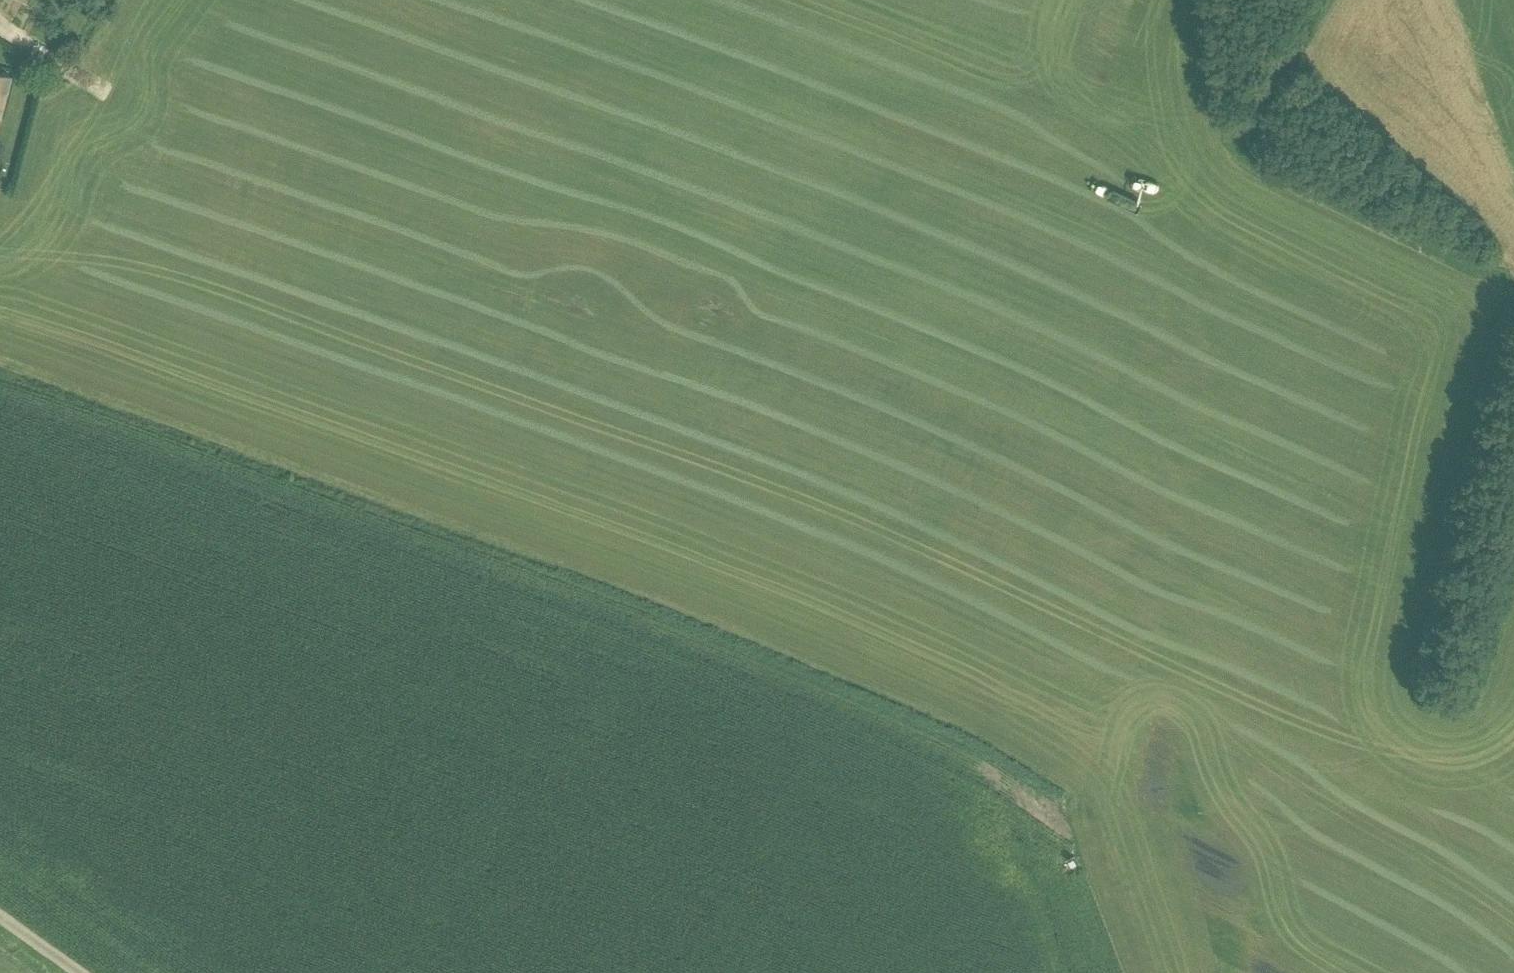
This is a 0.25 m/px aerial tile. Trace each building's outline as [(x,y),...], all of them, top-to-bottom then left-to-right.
[(8,74),(0,72),(0,107),(8,74)]
